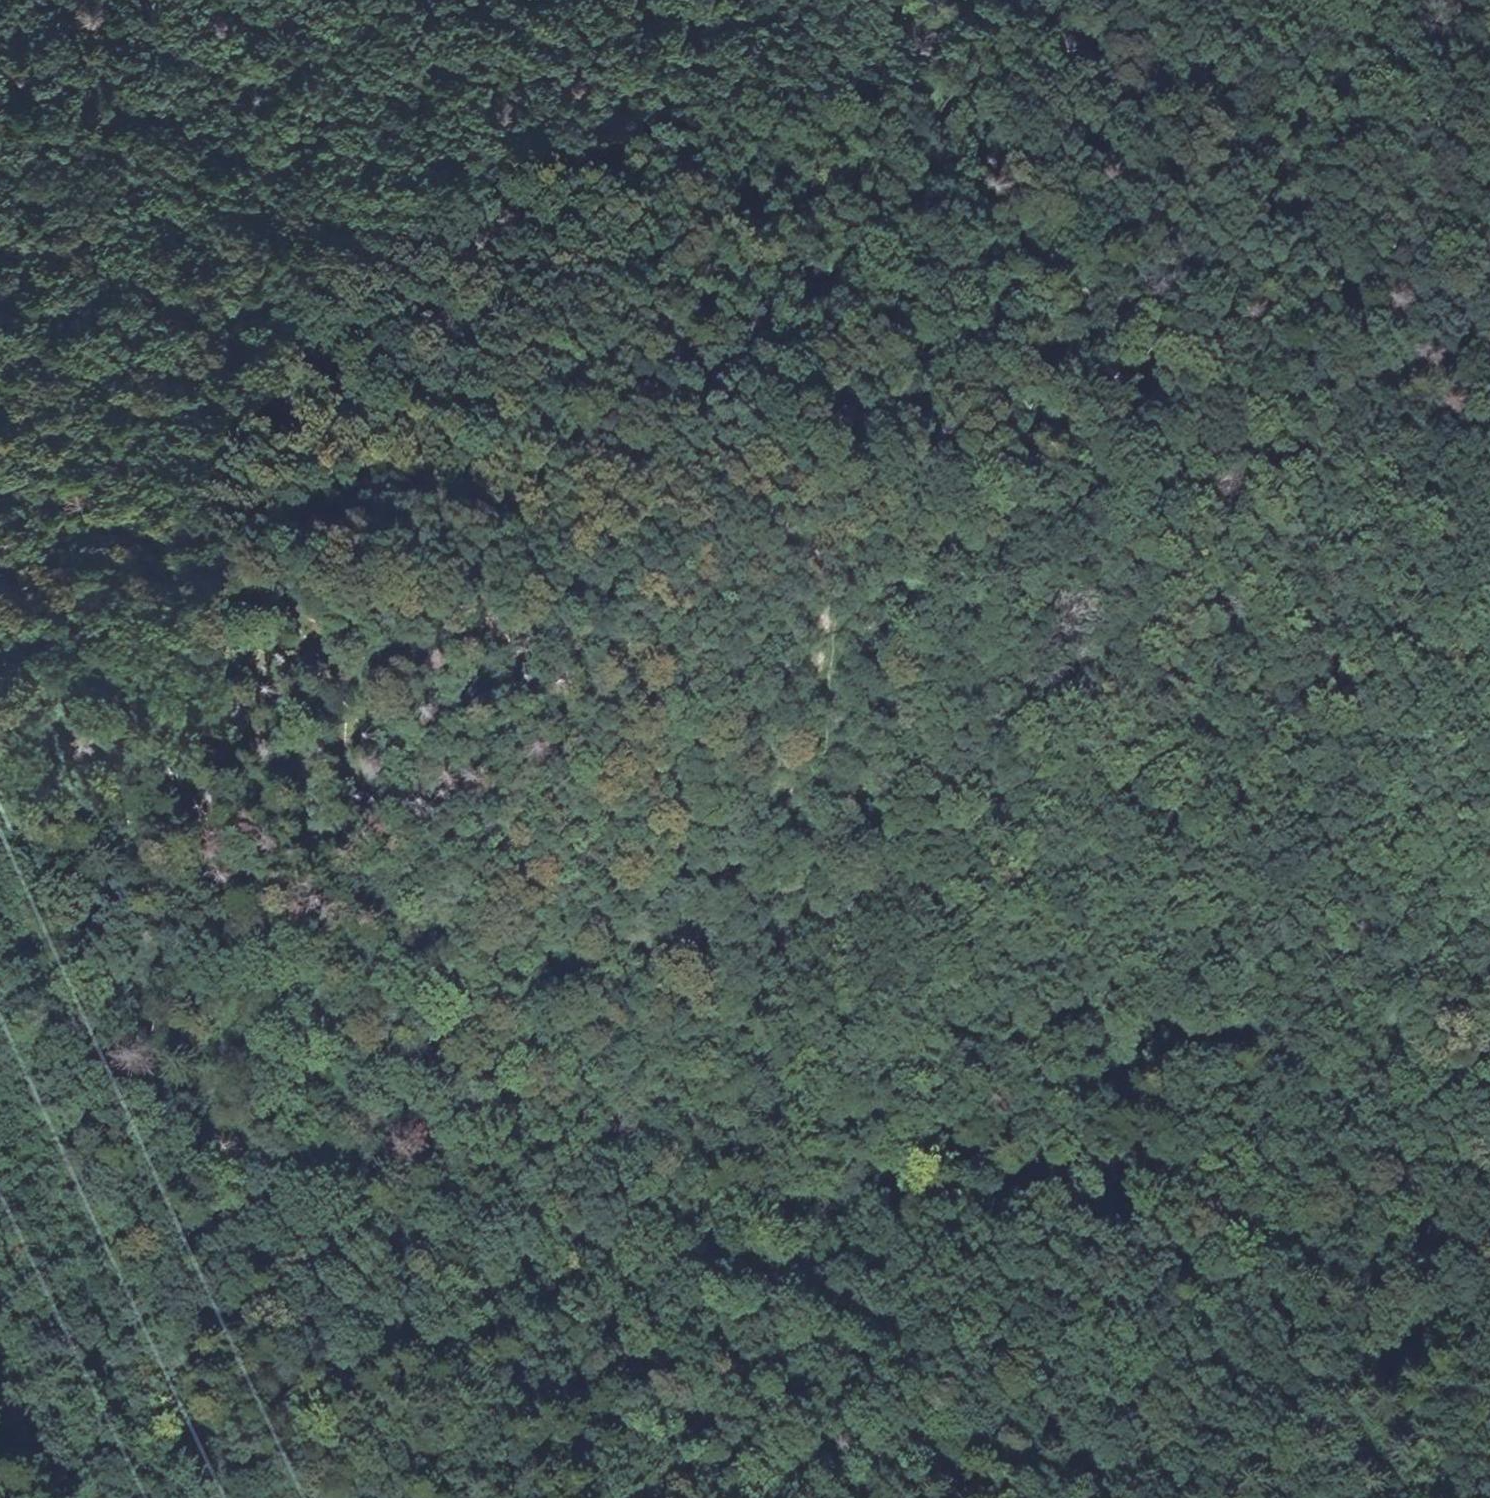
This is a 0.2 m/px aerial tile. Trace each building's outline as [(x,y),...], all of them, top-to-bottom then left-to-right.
[(96,791),(124,778),(113,754),(84,767),(96,791)]
